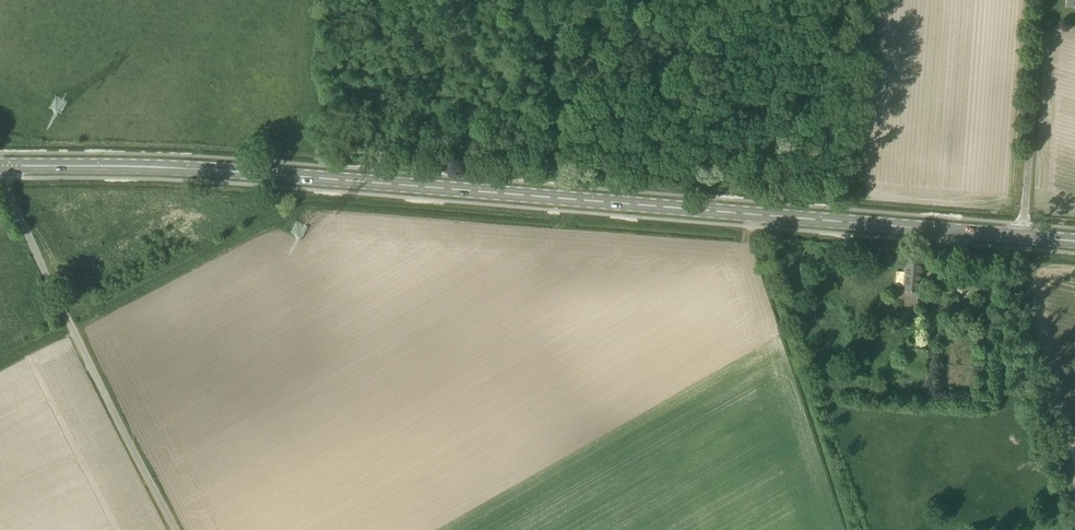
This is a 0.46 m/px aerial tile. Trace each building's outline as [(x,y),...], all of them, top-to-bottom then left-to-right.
[(908,270),(896,270),(895,304),(921,305),(922,256),(908,255),(908,270)]
